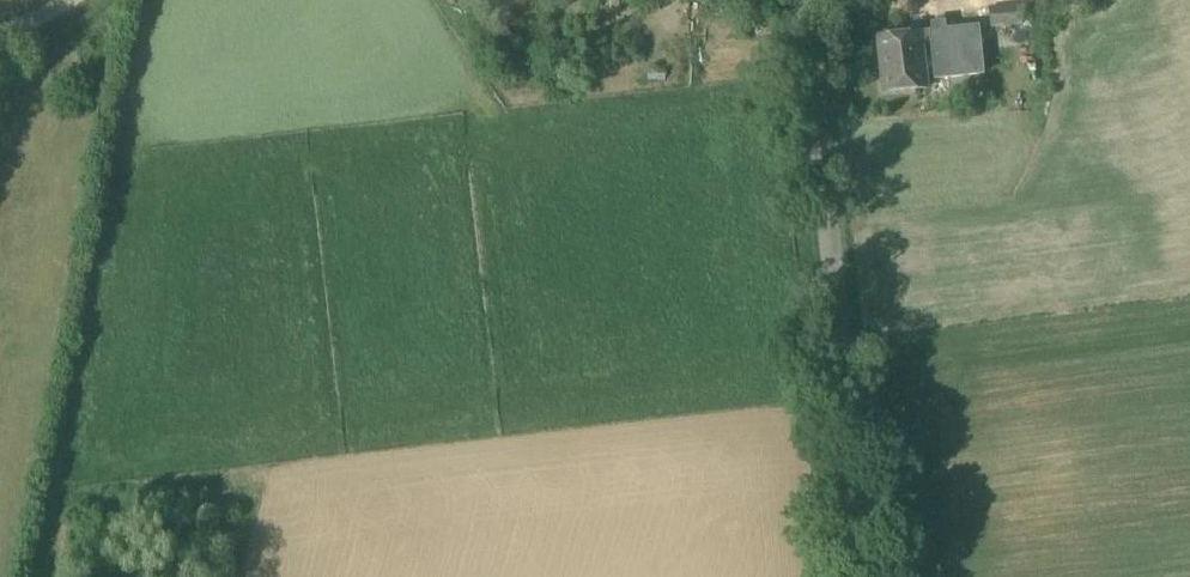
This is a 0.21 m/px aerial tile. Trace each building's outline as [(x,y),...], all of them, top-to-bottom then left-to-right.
[(1019,5),(988,7),(990,29),(1021,26),(1019,5)] [(922,33),(923,44),(931,43),(935,80),(982,75),(978,28),(922,33)] [(884,92),(927,87),(920,33),(878,38),(884,92)]
